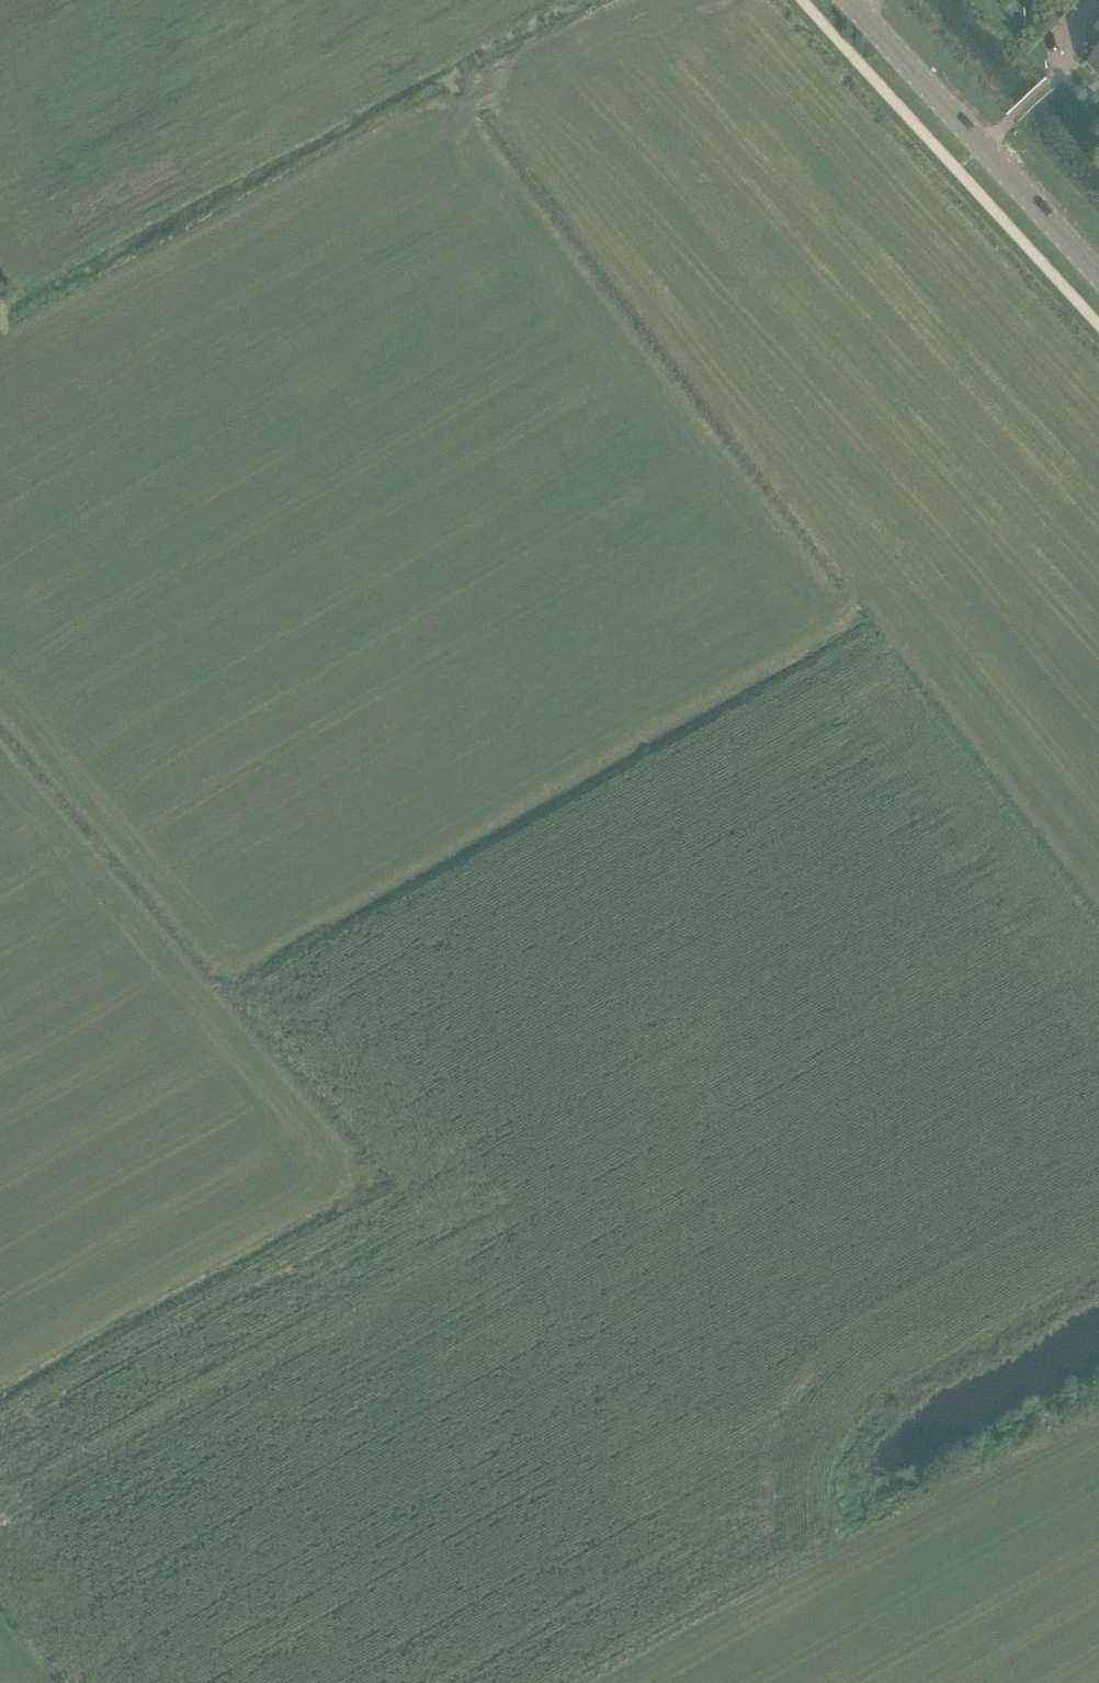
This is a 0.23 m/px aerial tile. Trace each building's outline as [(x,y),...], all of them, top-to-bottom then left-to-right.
[(1089,66),(1098,76),(1098,56),(1089,66)]
